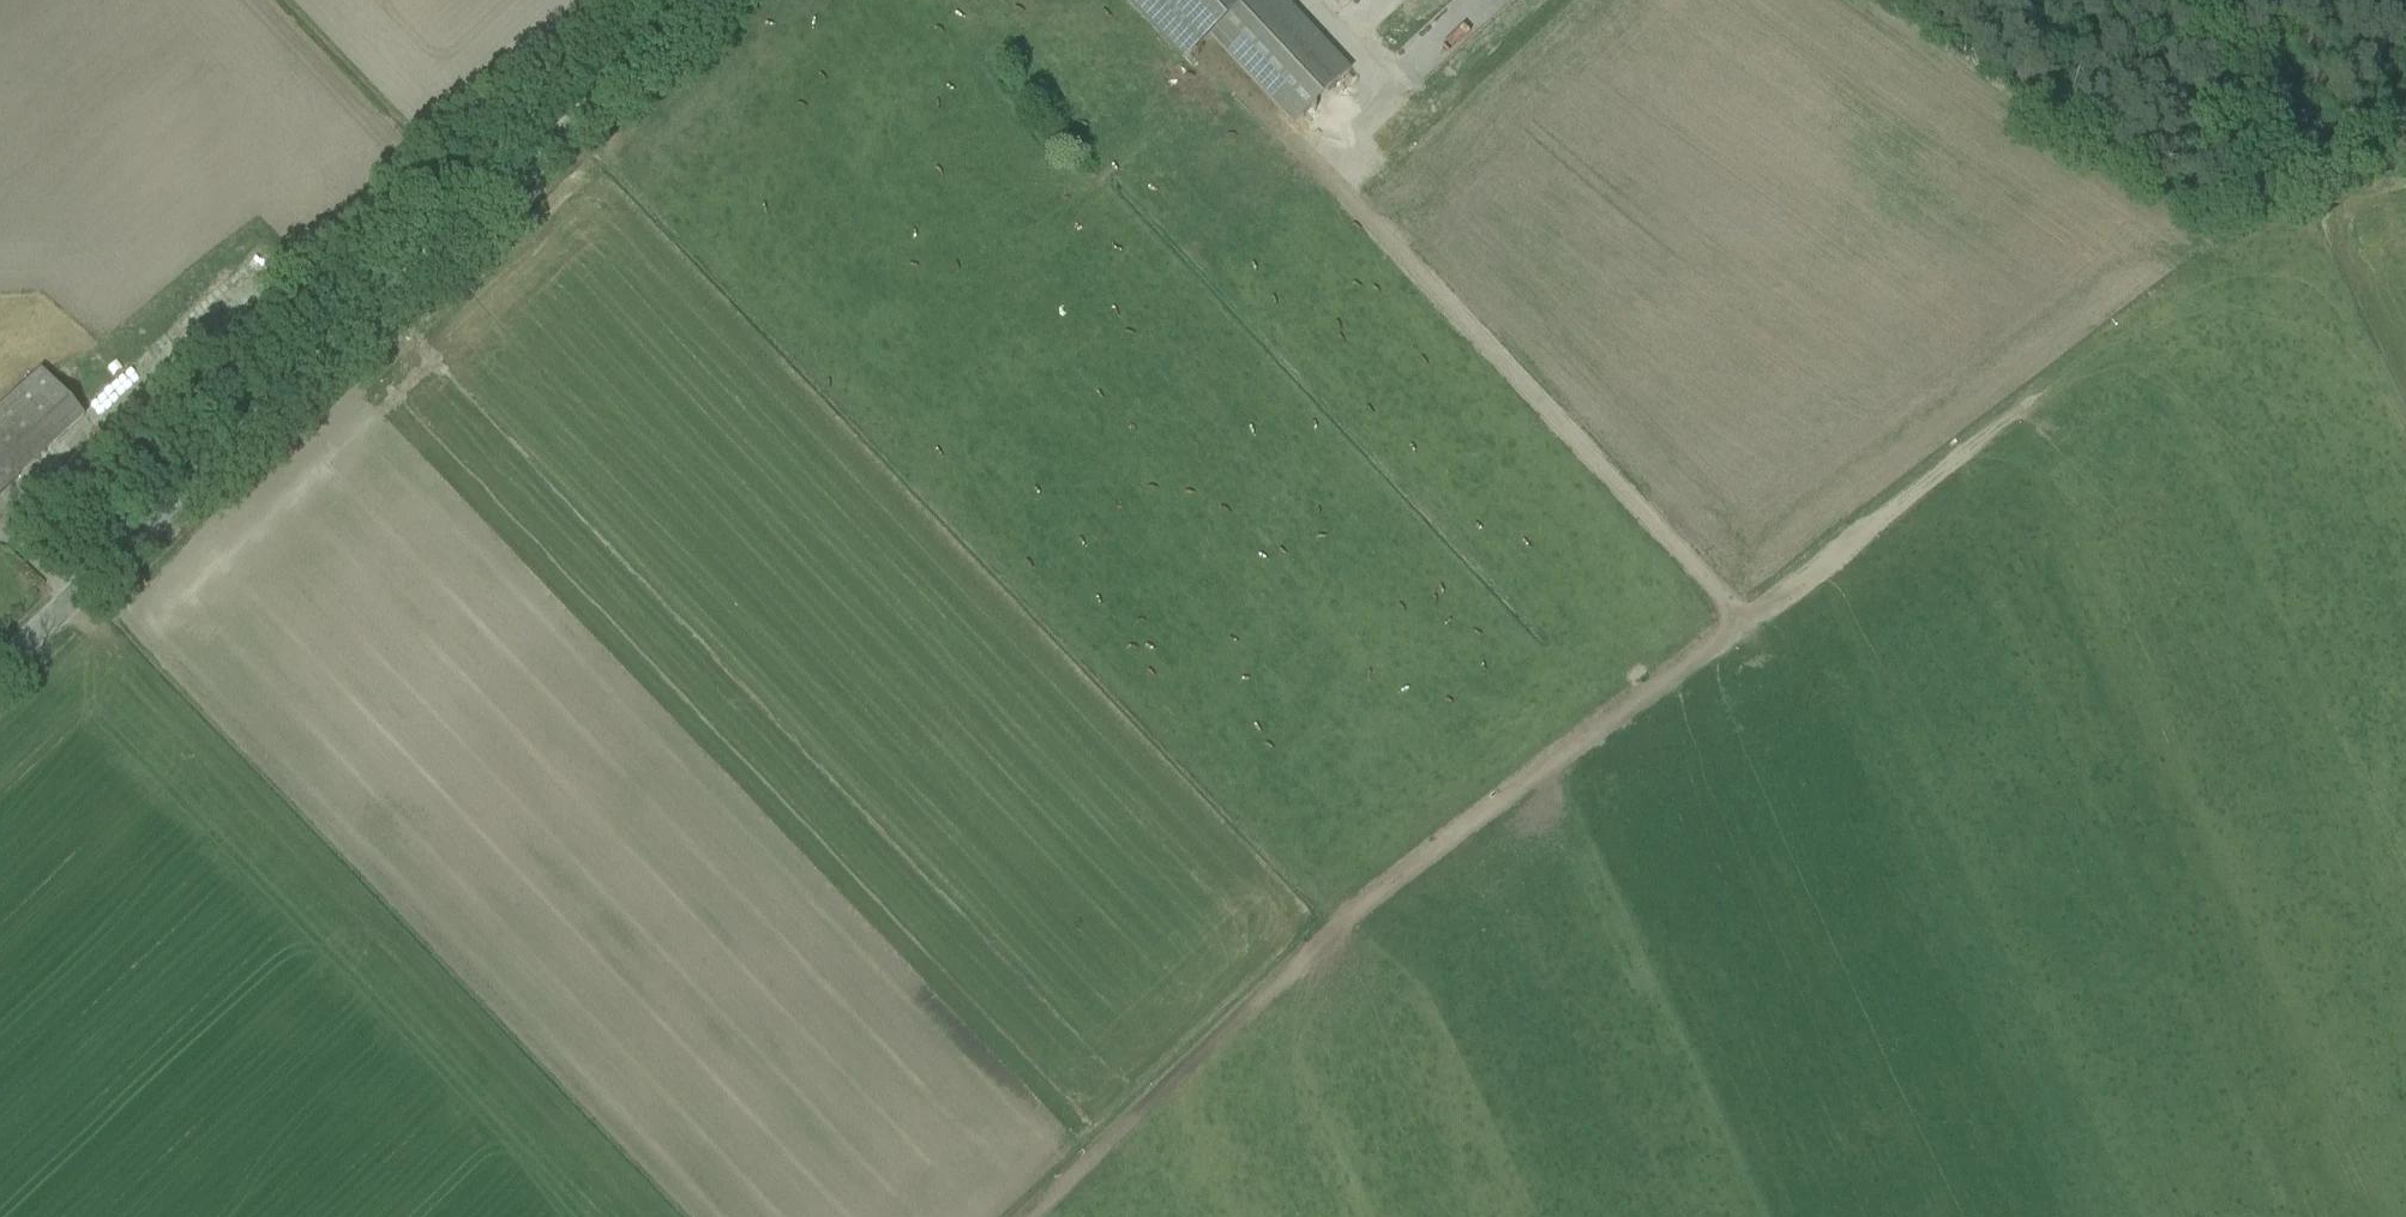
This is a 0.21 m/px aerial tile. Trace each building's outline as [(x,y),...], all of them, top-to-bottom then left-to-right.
[(1182,61),(1211,33),(1296,122),(1349,72),(1281,0),(1124,0),(1182,61)] [(83,418),(38,369),(0,404),(0,494),(83,418)]
